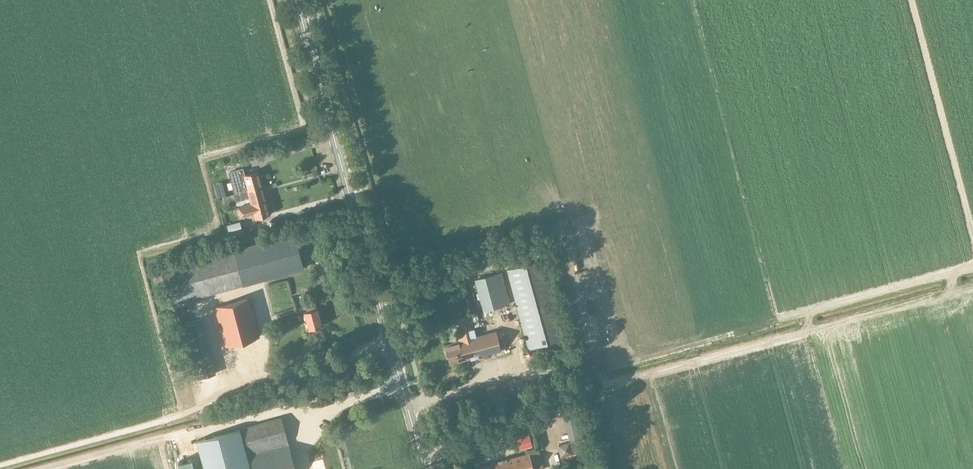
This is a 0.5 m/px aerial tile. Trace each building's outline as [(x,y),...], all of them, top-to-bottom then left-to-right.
[(239,158),(227,161),(229,166),(241,163),(239,158)] [(318,160),(319,169),(334,168),(334,158),(318,160)] [(258,172),(243,176),(241,169),(228,172),(232,184),(244,181),(247,190),(262,186),(258,172)] [(251,204),(265,200),(262,186),(247,190),(234,193),(236,201),(249,197),(251,204)] [(253,213),(255,218),(254,218),(255,218),(270,214),(269,214),(265,200),(251,204),(238,208),(240,217),(253,213)] [(243,234),(239,221),(226,224),(227,227),(225,227),(226,232),(228,232),(229,233),(227,233),(228,238),(243,234)] [(292,232),(234,248),(244,283),(302,268),(292,232)] [(161,268),(171,303),(244,283),(234,248),(161,268)] [(541,261),(507,270),(528,348),(562,338),(541,261)] [(506,291),(499,293),(494,273),(474,279),(483,310),(509,303),(506,291)] [(234,296),(248,296),(248,287),(235,287),(234,296)] [(225,345),(259,336),(248,298),(215,307),(225,345)] [(308,329),(321,326),(316,308),(315,302),(305,305),(307,311),(304,311),(308,329)] [(450,364),(501,350),(495,331),(476,336),(470,314),(452,319),(458,341),(445,345),(450,364)] [(192,380),(215,373),(201,319),(177,325),(192,380)] [(206,384),(197,384),(197,394),(205,395),(206,384)] [(561,412),(551,418),(554,423),(564,417),(561,412)] [(535,431),(550,423),(545,414),(530,422),(535,431)] [(281,417),(242,427),(254,468),(295,468),(281,417)] [(196,439),(203,466),(204,468),(254,468),(242,427),(196,439)] [(172,450),(178,448),(176,441),(170,443),(172,450)] [(560,457),(572,454),(569,442),(556,445),(560,457)] [(121,451),(134,449),(133,443),(120,444),(121,451)] [(528,453),(478,466),(479,468),(533,468),(528,453)] [(319,465),(321,468),(331,468),(328,461),(319,465)]
